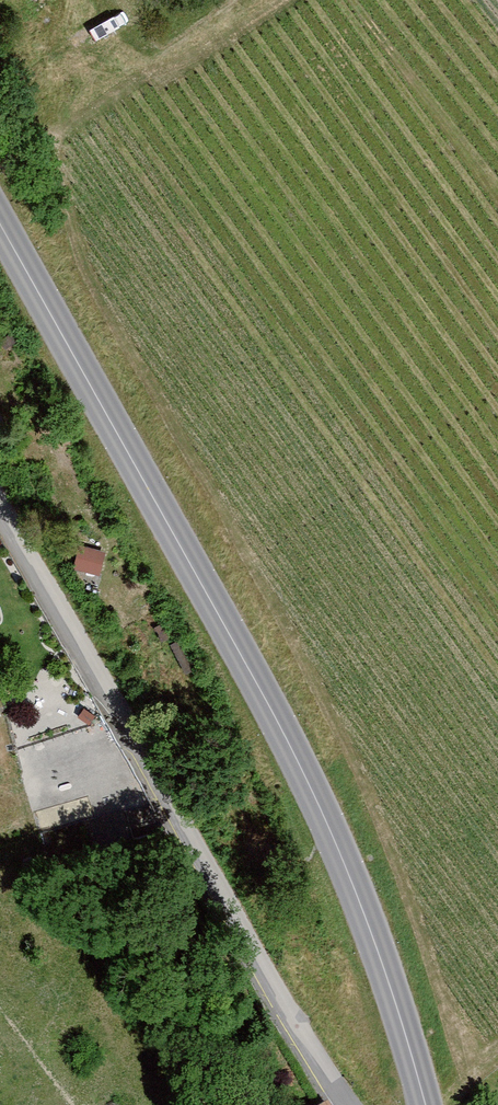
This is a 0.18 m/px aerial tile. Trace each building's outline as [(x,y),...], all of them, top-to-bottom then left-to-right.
[(78,541),(71,564),(99,572),(106,549),(78,541)] [(115,719),(17,747),(41,829),(139,801),(115,719)]
